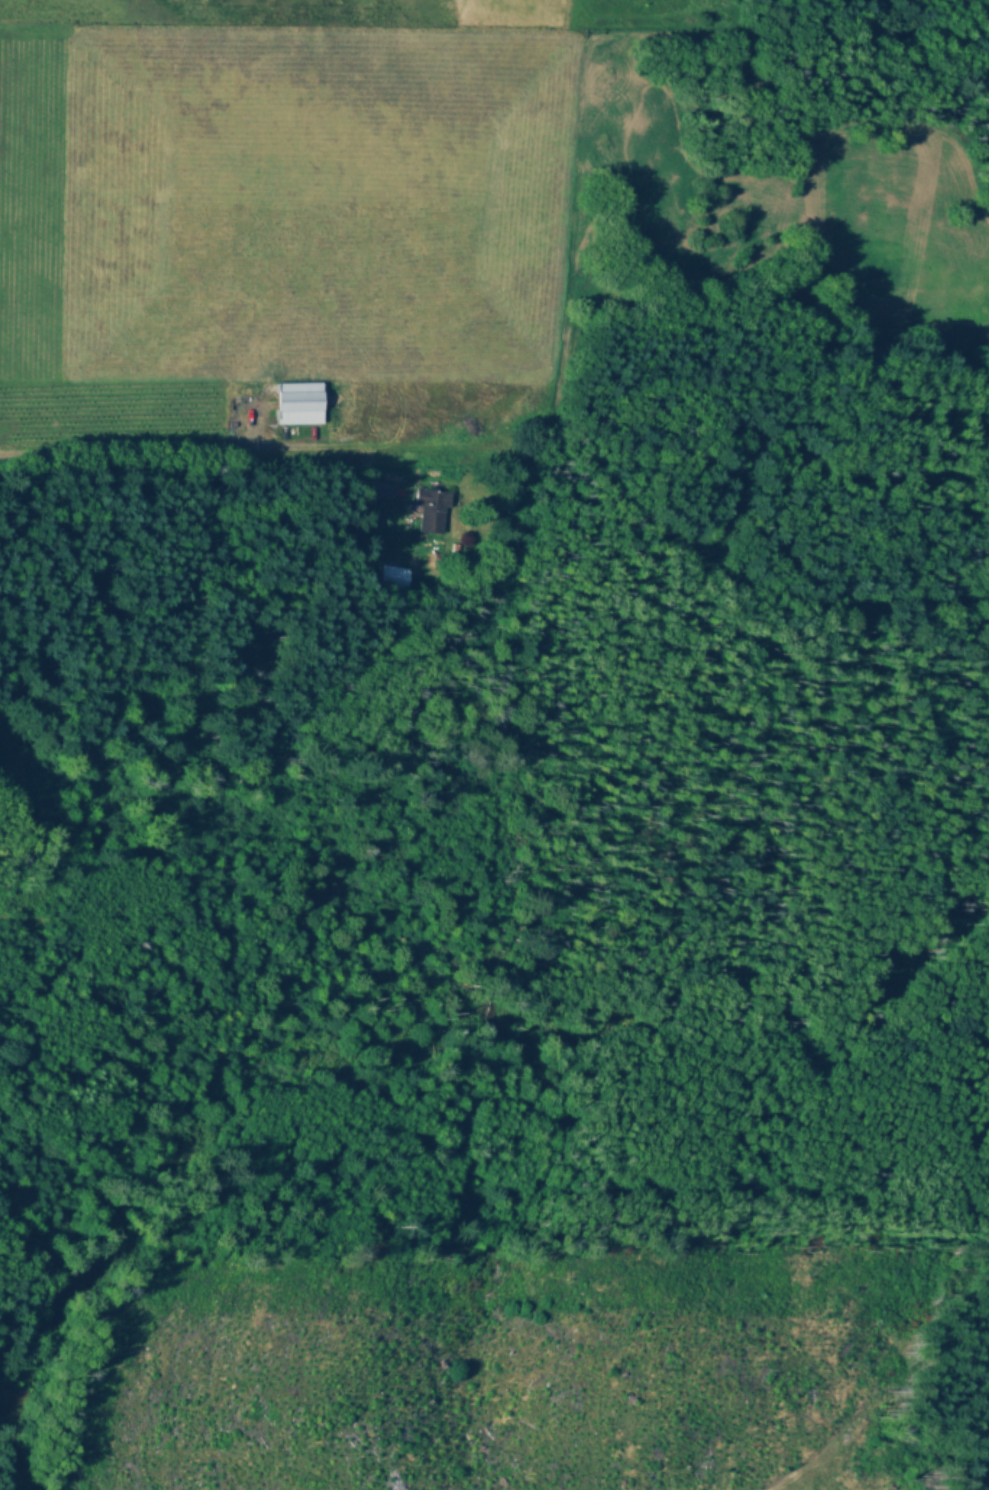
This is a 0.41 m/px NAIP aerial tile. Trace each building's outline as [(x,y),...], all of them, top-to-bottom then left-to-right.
[(321,426),(322,384),(275,383),(275,426),(321,426)] [(416,533),(444,534),(445,490),(417,489),(416,533)] [(408,567),(378,567),(378,589),(408,589),(408,567)]
